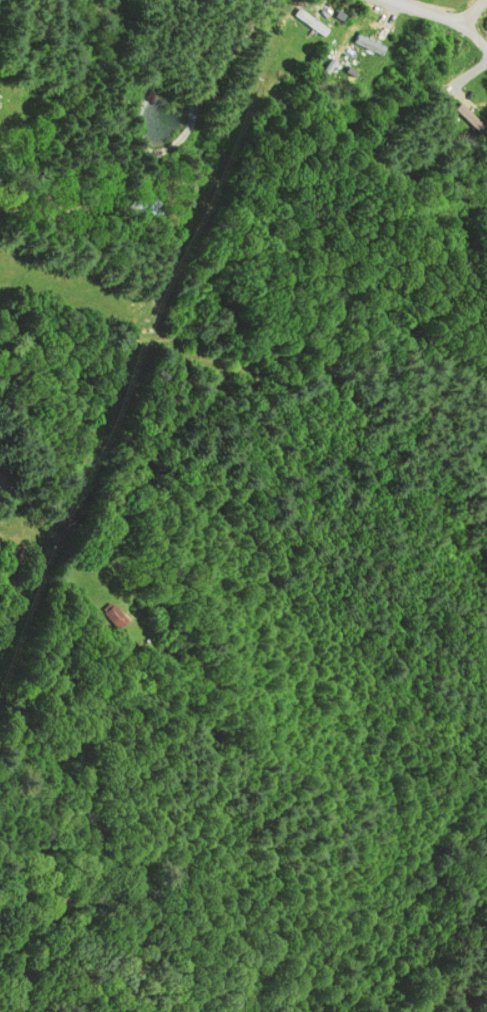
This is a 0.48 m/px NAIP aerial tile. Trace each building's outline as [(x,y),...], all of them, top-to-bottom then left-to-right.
[(284,16),(317,37),(322,29),(289,8),(284,16)] [(347,42),(375,57),(380,47),(352,33),(347,42)] [(477,134),(484,127),(458,101),(451,108),(477,134)] [(163,206),(137,193),(126,215),(151,228),(163,206)] [(107,630),(119,622),(106,602),(94,610),(107,630)]
